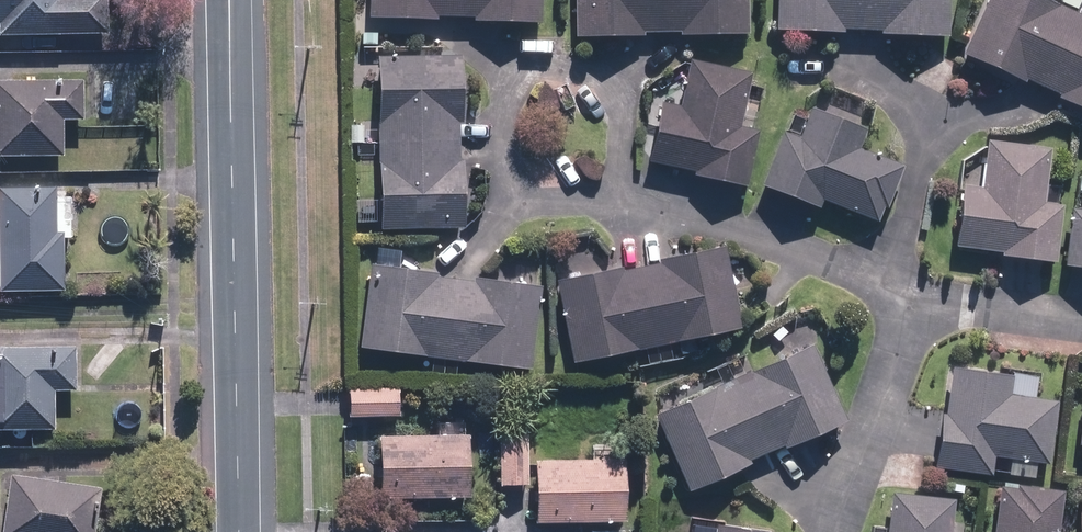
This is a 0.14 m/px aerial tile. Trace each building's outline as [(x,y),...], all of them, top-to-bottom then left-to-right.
[(96,37),(96,0),(0,0),(0,38),(96,37)] [(366,22),(435,23),(435,20),(471,21),(471,24),(535,26),(535,0),(366,0),(366,22)] [(572,38),(742,35),(741,0),(571,0),(572,38)] [(772,31),(942,38),(943,0),(773,0),(772,31)] [(1028,0),(987,0),(961,56),(1081,112),(1081,25),(1028,0)] [(454,61),(374,62),(377,232),(457,231),(454,61)] [(658,108),(645,165),(692,176),(692,178),(741,190),(755,135),(734,130),(747,78),(688,64),(676,113),(658,108)] [(58,158),(58,123),(75,123),(75,84),(0,86),(0,159),(58,158)] [(780,136),(758,188),(813,210),(817,201),(871,224),(894,169),(854,152),(860,137),(807,115),(795,143),(780,136)] [(959,191),(951,250),(998,256),(998,258),(1050,265),(1057,209),(1038,207),(1045,153),(985,145),(979,194),(959,191)] [(0,193),(0,293),(58,292),(57,239),(51,239),(50,192),(0,193)] [(1067,214),(1060,269),(1081,272),(1081,216),(1067,214)] [(553,286),(569,365),(737,331),(720,252),(553,286)] [(367,271),(356,350),(525,373),(536,294),(367,271)] [(651,420),(684,494),(842,424),(809,350),(651,420)] [(48,433),(47,392),(68,392),(68,352),(0,353),(0,433),(48,433)] [(988,457),(1042,465),(1051,405),(1002,398),(1005,378),(946,370),(939,416),(937,415),(929,466),(985,474),(988,457)] [(344,394),(344,419),(391,418),(391,393),(344,394)] [(463,440),(375,441),(376,502),(464,500),(463,440)] [(497,487),(522,487),(523,441),(497,441),(497,487)] [(530,467),(531,527),(617,525),(615,465),(530,467)] [(0,514),(0,531),(90,531),(95,496),(5,482),(0,514)] [(996,488),(990,531),(1052,531),(1057,496),(996,488)] [(947,504),(889,497),(885,531),(944,531),(947,504)]
